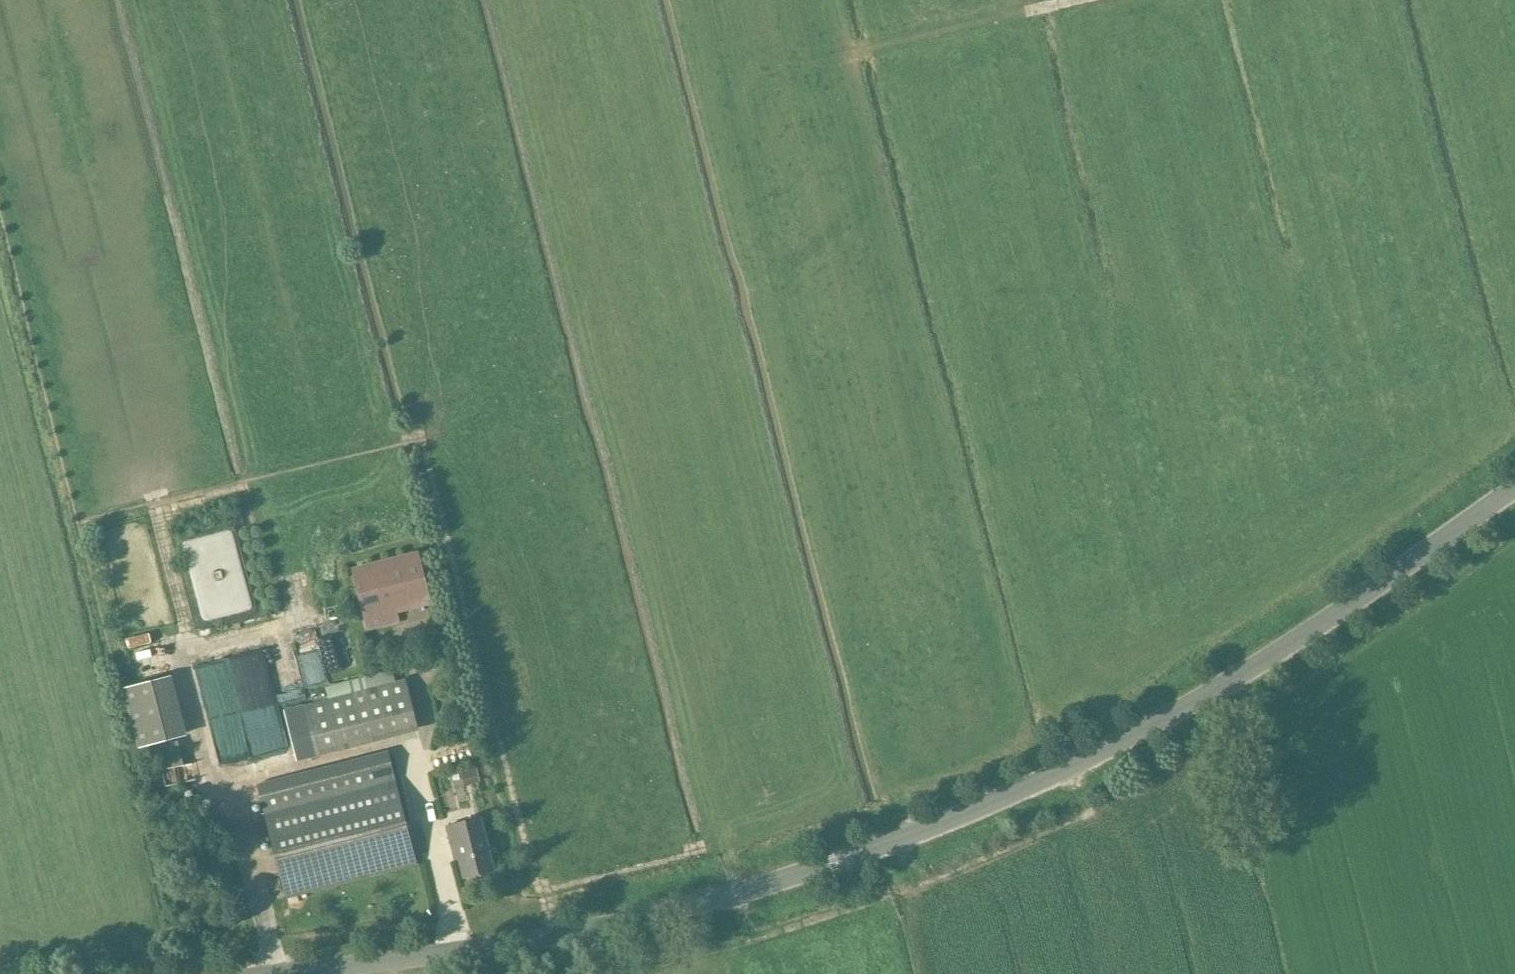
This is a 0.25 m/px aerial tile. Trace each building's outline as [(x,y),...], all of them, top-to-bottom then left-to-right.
[(418,551),(351,568),(368,631),(400,623),(398,614),(432,605),(418,551)] [(124,688),(138,747),(185,735),(171,677),(124,688)] [(295,758),(418,727),(406,680),(367,690),(365,678),(326,687),(329,699),(284,711),(295,758)] [(257,781),(266,815),(287,898),(416,865),(387,748),(257,781)] [(465,878),(494,870),(481,818),(447,827),(454,852),(458,851),(465,878)]
